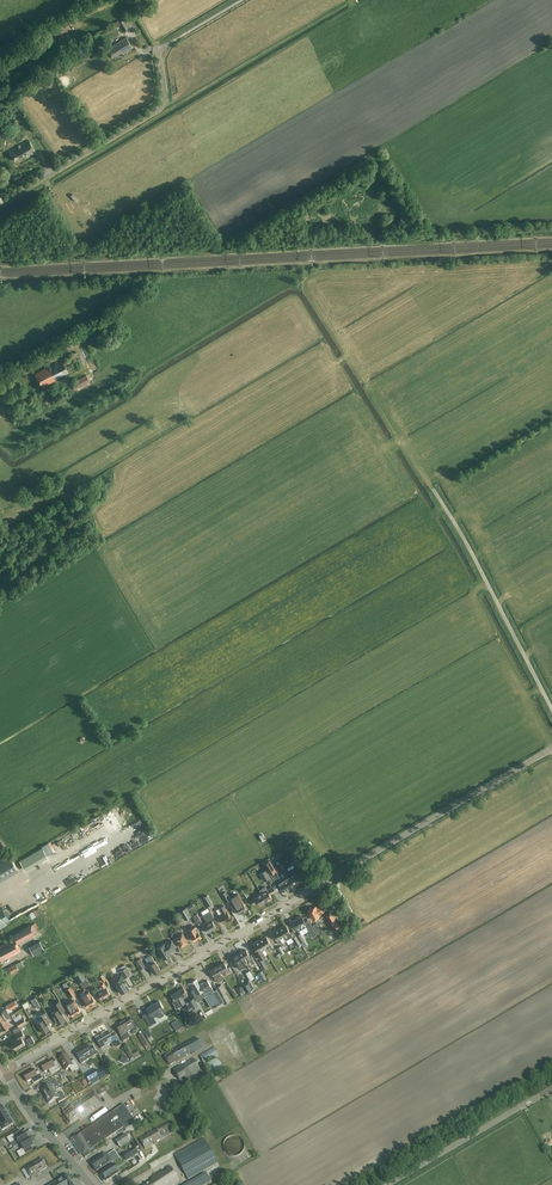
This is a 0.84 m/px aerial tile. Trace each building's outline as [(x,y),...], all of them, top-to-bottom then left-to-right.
[(124,32),(128,29),(123,20),(119,22),(124,32)] [(58,31),(62,30),(58,23),(55,25),(55,26),(45,32),(48,38),(58,31)] [(123,54),(133,48),(126,37),(111,46),(112,48),(108,51),(112,58),(122,52),(123,54)] [(74,50),(78,57),(86,52),(82,45),(74,50)] [(28,157),(36,152),(29,140),(19,145),(20,145),(9,151),(15,161),(16,160),(26,154),(28,157)] [(47,348),(50,355),(54,353),(60,350),(69,345),(75,342),(81,338),(78,332),(71,336),(65,340),(57,344),(55,345),(51,347),(50,346),(47,348)] [(55,380),(82,366),(75,353),(62,360),(63,361),(58,364),(57,362),(46,368),(35,374),(42,386),(54,380),(55,380)] [(75,390),(90,382),(86,375),(71,383),(75,390)] [(293,856),(298,865),(303,862),(295,848),(292,850),(295,855),(293,856)] [(18,870),(9,854),(0,859),(0,880),(18,870)] [(269,861),(264,864),(270,874),(275,871),(269,861)] [(266,870),(261,873),(265,880),(270,877),(266,870)] [(290,876),(295,885),(301,881),(299,878),(304,875),(301,870),(296,873),(290,876)] [(295,885),(290,876),(288,873),(282,877),(284,880),(279,884),(282,888),(287,885),(289,888),(295,885)] [(265,887),(260,890),(261,893),(264,897),(266,901),(269,900),(270,901),(271,900),(271,898),(272,898),(270,895),(276,891),(273,886),(267,890),(265,887)] [(222,894),(226,902),(230,900),(225,892),(222,894)] [(264,897),(261,893),(255,897),(256,897),(250,900),(253,905),(258,902),(260,905),(266,901),(264,897)] [(235,906),(234,906),(239,914),(247,910),(238,894),(234,896),(236,901),(233,903),(235,906)] [(207,895),(203,898),(208,906),(212,904),(207,895)] [(224,924),(232,919),(224,906),(218,909),(220,912),(221,911),(223,913),(219,916),(224,924)] [(319,915),(324,911),(321,906),(317,908),(315,907),(312,908),(311,908),(309,908),(309,909),(309,910),(308,911),(313,919),(319,916),(319,915)] [(192,916),(187,907),(179,911),(185,920),(192,916)] [(7,925),(6,923),(10,920),(2,908),(0,909),(0,929),(7,925)] [(208,933),(216,928),(212,921),(215,919),(210,910),(203,915),(207,923),(204,925),(208,933)] [(326,915),(331,925),(333,924),(335,928),(338,926),(336,922),(331,912),(326,915)] [(197,914),(193,916),(197,924),(202,921),(197,914)] [(312,937),(317,934),(306,916),(303,918),(302,916),(292,921),(298,931),(306,927),(312,937)] [(39,930),(35,923),(13,935),(14,938),(0,946),(0,962),(21,951),(17,942),(39,930)] [(279,929),(284,936),(287,934),(290,938),(293,936),(286,925),(279,929)] [(201,937),(198,931),(195,927),(189,931),(191,935),(194,941),(201,937)] [(284,936),(279,929),(273,933),(279,944),(282,943),(280,938),(284,936)] [(181,946),(188,942),(182,933),(175,937),(174,938),(176,941),(177,940),(181,946)] [(300,933),(296,936),(301,943),(304,941),(300,933)] [(301,943),(296,936),(292,938),(297,947),(301,944),(301,943)] [(259,941),(264,948),(268,946),(270,950),(273,948),(266,937),(259,941)] [(39,940),(29,946),(34,955),(44,949),(39,940)] [(170,951),(176,947),(172,940),(165,944),(165,943),(157,948),(163,959),(172,954),(170,951)] [(264,948),(259,941),(253,945),(259,956),(261,959),(266,957),(262,949),(264,948)] [(311,944),(313,950),(321,947),(319,941),(311,944)] [(239,954),(243,959),(247,957),(248,960),(252,958),(250,955),(249,955),(246,950),(239,954)] [(243,959),(239,954),(232,958),(239,969),(246,965),(242,959),(243,959)] [(160,970),(151,955),(146,958),(155,973),(160,970)] [(135,961),(140,969),(145,966),(140,958),(135,961)] [(5,977),(24,966),(21,960),(2,971),(5,977)] [(259,962),(264,970),(267,967),(263,960),(259,962)] [(217,966),(221,972),(225,970),(227,973),(231,971),(229,968),(228,968),(224,962),(217,966)] [(221,972),(217,966),(211,970),(214,976),(213,977),(215,980),(219,978),(217,975),(221,972)] [(123,979),(131,975),(127,967),(120,971),(122,974),(111,980),(116,988),(117,987),(121,993),(129,988),(123,979)] [(74,975),(79,983),(86,978),(81,970),(80,969),(74,973),(75,974),(74,975)] [(257,973),(262,981),(267,978),(262,970),(257,973)] [(195,996),(203,991),(206,996),(213,1008),(216,1006),(217,1006),(217,1005),(221,1003),(214,991),(207,981),(199,985),(196,980),(193,981),(192,981),(193,982),(190,983),(194,989),(192,991),(195,996)] [(249,980),(243,983),(248,992),(254,988),(249,980)] [(102,998),(110,993),(107,988),(104,983),(100,985),(103,990),(98,993),(102,998)] [(66,989),(71,997),(75,994),(70,986),(66,989)] [(181,1006),(184,1004),(185,1003),(183,999),(182,999),(181,997),(187,994),(183,987),(171,995),(175,1001),(177,1000),(181,1006)] [(95,1002),(92,996),(89,992),(81,997),(84,1001),(87,1007),(95,1002)] [(42,1006),(36,997),(33,999),(39,1008),(42,1006)] [(187,1001),(192,1009),(198,1005),(194,998),(187,1001)] [(81,1010),(77,1005),(74,1000),(66,1005),(69,1010),(72,1015),(81,1010)] [(14,1001),(7,1006),(10,1010),(17,1006),(14,1001)] [(58,1024),(66,1019),(61,1012),(65,1010),(60,1001),(53,1004),(57,1010),(51,1013),(55,1020),(56,1020),(58,1024)] [(159,1001),(147,1009),(149,1012),(143,1015),(150,1027),(157,1023),(152,1015),(156,1012),(159,1018),(164,1015),(161,1010),(163,1008),(159,1001)] [(202,1007),(207,1015),(211,1013),(207,1005),(202,1007)] [(46,1022),(50,1019),(46,1012),(41,1015),(42,1016),(40,1018),(41,1020),(37,1023),(43,1033),(50,1029),(46,1022)] [(23,1017),(16,1022),(19,1026),(26,1022),(23,1017)] [(0,1023),(0,1025),(3,1030),(10,1024),(7,1019),(0,1023)] [(122,1023),(127,1032),(131,1030),(133,1033),(136,1031),(128,1019),(122,1023)] [(127,1040),(124,1034),(127,1032),(122,1023),(115,1027),(120,1036),(123,1042),(127,1040)] [(16,1049),(25,1044),(22,1038),(25,1037),(19,1026),(13,1030),(18,1037),(11,1041),(16,1049)] [(111,1044),(118,1041),(114,1034),(110,1036),(107,1032),(102,1035),(102,1036),(96,1040),(101,1049),(111,1044)] [(144,1047),(148,1044),(142,1034),(138,1037),(144,1047)] [(171,1053),(164,1056),(169,1065),(180,1059),(181,1060),(194,1053),(202,1048),(195,1037),(170,1051),(171,1053)] [(90,1056),(96,1053),(92,1046),(89,1049),(86,1044),(81,1048),(75,1052),(79,1060),(89,1055),(90,1056)] [(204,1064),(219,1056),(214,1047),(199,1056),(204,1064)] [(130,1051),(126,1053),(130,1060),(134,1058),(130,1051)] [(66,1054),(64,1056),(64,1055),(61,1057),(59,1059),(66,1070),(69,1068),(72,1072),(79,1068),(75,1061),(71,1063),(66,1054)] [(103,1059),(108,1068),(113,1065),(108,1057),(103,1059)] [(173,1070),(179,1080),(183,1088),(189,1085),(190,1086),(204,1078),(193,1058),(173,1070)] [(51,1060),(40,1066),(41,1068),(42,1071),(43,1071),(44,1072),(48,1070),(51,1074),(60,1069),(57,1062),(53,1064),(51,1060)] [(221,1070),(221,1068),(221,1067),(220,1065),(219,1063),(218,1062),(216,1061),(215,1061),(213,1061),(211,1062),(210,1063),(208,1064),(208,1066),(207,1067),(207,1069),(208,1071),(209,1072),(210,1074),(212,1074),(214,1075),(215,1075),(217,1074),(219,1073),(220,1072),(221,1070)] [(31,1080),(33,1084),(43,1078),(39,1071),(35,1073),(33,1070),(23,1076),(24,1077),(23,1078),(25,1081),(26,1080),(26,1082),(31,1080)] [(95,1070),(85,1076),(89,1083),(91,1082),(92,1085),(100,1081),(98,1078),(99,1077),(95,1070)] [(45,1097),(56,1091),(60,1088),(58,1085),(55,1079),(47,1083),(49,1086),(41,1090),(45,1097)] [(96,1108),(102,1104),(93,1090),(69,1107),(71,1108),(64,1113),(70,1123),(80,1116),(82,1118),(93,1110),(92,1108),(95,1106),(96,1108)] [(56,1091),(45,1097),(49,1103),(56,1099),(58,1103),(66,1099),(62,1092),(58,1094),(56,1091)] [(2,1131),(14,1124),(3,1105),(0,1107),(0,1128),(2,1131)] [(124,1128),(124,1127),(126,1131),(136,1124),(123,1105),(117,1108),(113,1111),(77,1135),(72,1138),(85,1157),(84,1158),(95,1151),(93,1148),(124,1128)] [(162,1139),(166,1137),(175,1132),(173,1130),(169,1122),(156,1129),(139,1138),(145,1149),(151,1145),(150,1143),(153,1141),(154,1144),(162,1140),(162,1139)] [(19,1130),(7,1138),(10,1144),(16,1140),(19,1145),(20,1144),(28,1139),(25,1132),(22,1134),(19,1130)] [(130,1141),(126,1135),(126,1134),(115,1141),(120,1148),(130,1141)] [(244,1147),(244,1145),(244,1143),(243,1141),(242,1139),(241,1138),(239,1137),(237,1136),(235,1135),(233,1135),(231,1135),(230,1136),(228,1137),(226,1139),(225,1140),(224,1142),(224,1144),(224,1146),(224,1148),(225,1150),(226,1152),(228,1153),(230,1154),(232,1155),(234,1155),(236,1155),(238,1154),(239,1154),(241,1152),(242,1151),(243,1149),(244,1147)] [(29,1138),(28,1139),(20,1144),(22,1149),(16,1152),(20,1158),(33,1150),(30,1146),(33,1145),(29,1138)] [(174,1155),(188,1179),(218,1163),(204,1138),(174,1155)] [(113,1161),(120,1156),(116,1149),(108,1154),(113,1161)] [(96,1171),(111,1161),(105,1153),(91,1162),(91,1163),(96,1171)] [(40,1172),(47,1168),(42,1159),(33,1164),(32,1163),(24,1167),(31,1179),(41,1173),(40,1172)] [(106,1181),(118,1173),(113,1164),(100,1172),(101,1173),(100,1174),(102,1176),(103,1176),(106,1181)] [(152,1180),(145,1184),(172,1184),(179,1180),(169,1166),(166,1168),(167,1171),(164,1173),(162,1171),(151,1178),(152,1180)] [(219,1177),(215,1169),(206,1174),(205,1172),(184,1184),(204,1184),(210,1181),(210,1182),(219,1177)] [(51,1184),(73,1184),(67,1174),(61,1178),(61,1179),(51,1184)]
